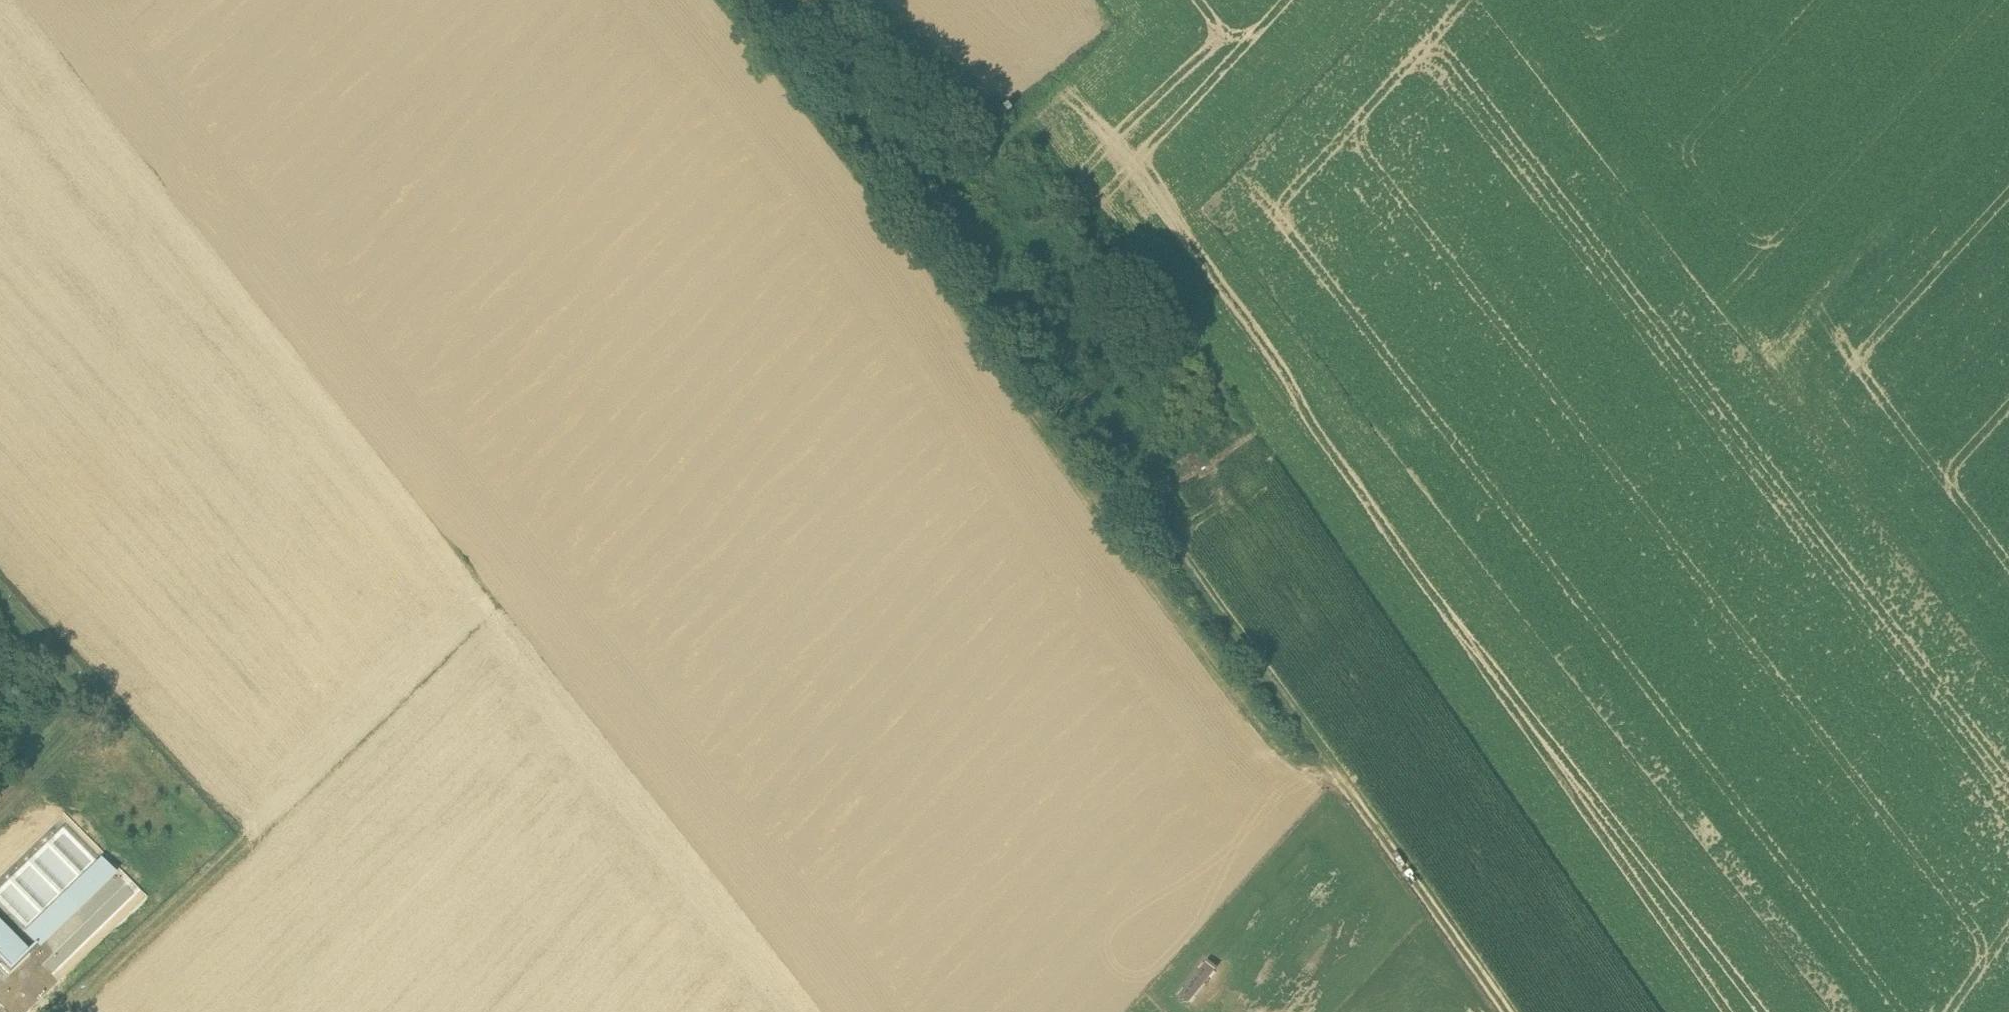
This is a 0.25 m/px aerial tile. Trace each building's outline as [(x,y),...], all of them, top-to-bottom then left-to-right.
[(10,973),(30,953),(0,922),(0,963),(10,973)] [(1237,1011),(1257,1011),(1258,1010),(1241,1003),(1237,1011)]
